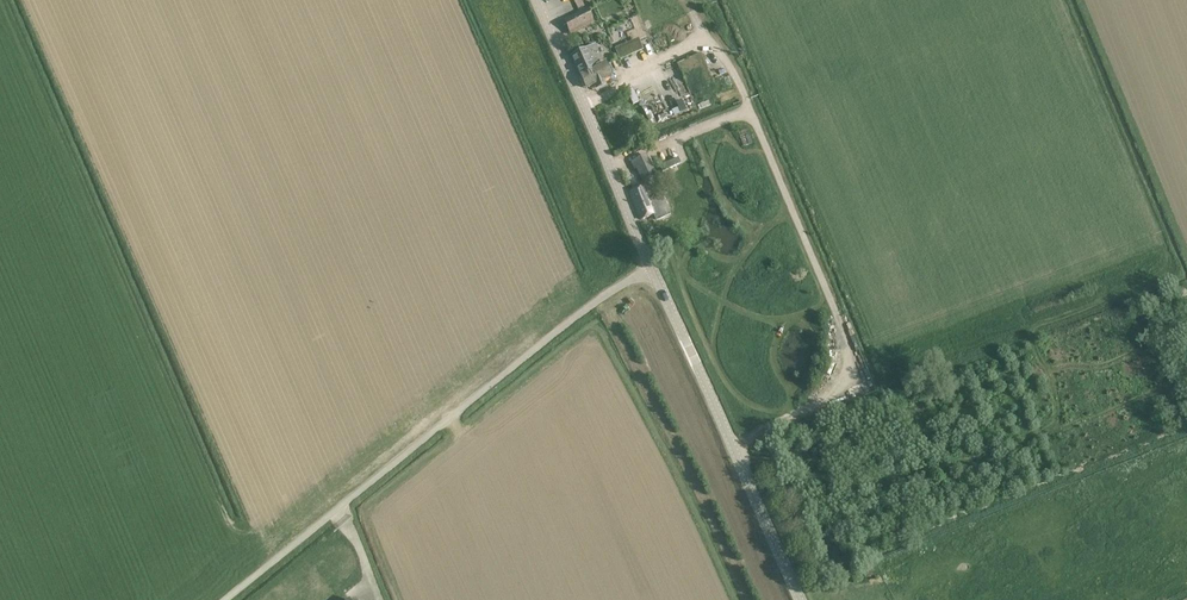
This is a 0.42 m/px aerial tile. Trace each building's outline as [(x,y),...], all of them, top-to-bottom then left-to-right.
[(583,7),(581,0),(574,0),(577,9),(583,7)] [(594,24),(588,12),(565,21),(570,33),(594,24)] [(620,59),(641,50),(639,43),(617,52),(620,59)] [(585,51),(572,57),(580,73),(581,75),(594,69),(595,69),(604,65),(602,62),(596,46),(585,51)] [(701,53),(678,64),(684,77),(700,70),(706,83),(713,79),(701,53)] [(633,89),(627,91),(633,105),(639,102),(633,89)] [(657,175),(646,154),(631,162),(634,169),(636,168),(643,182),(657,175)] [(645,187),(641,188),(630,193),(641,220),(656,214),(645,187)]
